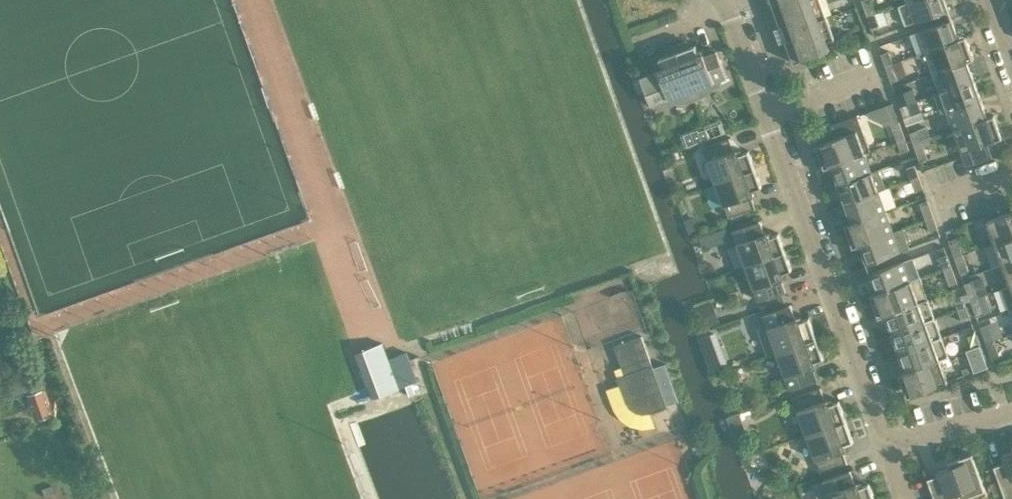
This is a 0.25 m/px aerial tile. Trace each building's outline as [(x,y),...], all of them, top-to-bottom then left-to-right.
[(794,62),(830,49),(827,42),(835,39),(821,0),(772,0),(794,62)] [(842,10),(856,5),(854,0),(844,0),(840,2),(842,10)] [(868,16),(876,13),(871,0),(862,0),(868,16)] [(915,21),(949,9),(946,0),(912,0),(908,1),(908,2),(899,5),(906,25),(915,21)] [(880,25),(876,13),(868,16),(872,28),(880,25)] [(918,53),(919,53),(960,38),(960,37),(953,18),(919,30),(926,50),(918,53)] [(932,67),(934,72),(968,59),(968,60),(974,58),(966,35),(960,37),(960,38),(919,53),(932,67)] [(675,44),(696,99),(701,97),(716,86),(715,81),(727,77),(717,50),(706,54),(704,48),(698,51),(696,44),(689,46),(687,40),(678,44),(677,43),(675,44)] [(686,102),(696,99),(675,44),(673,45),(664,48),(667,55),(660,57),(662,64),(656,66),(658,71),(641,77),(651,104),(664,100),(665,103),(686,102)] [(881,53),(886,65),(894,62),(889,50),(881,53)] [(934,72),(941,91),(975,79),(968,60),(968,59),(934,72)] [(886,65),(892,81),(900,78),(894,62),(886,65)] [(948,110),(981,98),(975,79),(941,91),(935,93),(942,112),(948,110)] [(896,93),(900,106),(908,102),(904,91),(896,93)] [(948,110),(955,129),(988,117),(988,116),(981,98),(948,110)] [(913,114),(908,102),(900,106),(905,117),(913,114)] [(955,129),(964,155),(967,164),(992,155),(988,142),(1003,137),(994,114),(988,116),(988,117),(955,129)] [(825,167),(831,165),(831,164),(865,152),(871,150),(858,115),(831,125),(836,138),(817,144),(825,167)] [(891,124),(897,140),(905,137),(899,121),(891,124)] [(910,132),(914,144),(922,141),(918,129),(910,132)] [(704,147),(717,182),(756,168),(749,149),(743,152),(741,147),(735,149),(731,137),(704,147)] [(909,149),(905,137),(897,140),(901,152),(909,149)] [(914,144),(920,160),(928,157),(922,141),(914,144)] [(831,165),(838,183),(872,171),(865,152),(831,164),(831,165)] [(907,166),(911,178),(919,176),(915,164),(907,166)] [(762,186),(756,168),(717,182),(729,217),(757,207),(752,195),(758,193),(756,188),(762,186)] [(838,183),(845,202),(879,190),(879,191),(886,188),(879,168),(872,171),(838,183)] [(916,190),(924,187),(919,176),(911,178),(916,190)] [(845,202),(852,221),(852,222),(886,209),(879,191),(879,190),(845,202)] [(920,202),(926,219),(934,216),(928,199),(920,202)] [(854,246),(860,244),(860,243),(894,231),(886,209),(852,222),(852,221),(845,223),(854,246)] [(987,220),(995,242),(1011,236),(1011,211),(987,220)] [(930,231),(938,228),(934,216),(926,219),(930,231)] [(734,229),(747,264),(786,250),(779,232),(773,234),(771,230),(765,232),(761,219),(734,229)] [(860,244),(867,263),(910,247),(903,227),(894,231),(860,243),(860,244)] [(995,242),(1003,263),(1011,260),(1011,236),(995,242)] [(949,240),(955,256),(963,253),(957,237),(949,240)] [(792,268),(786,250),(747,264),(759,299),(786,290),(782,277),(788,275),(786,271),(792,268)] [(969,270),(963,253),(955,256),(961,273),(969,270)] [(939,256),(944,268),(952,265),(947,254),(939,256)] [(870,272),(877,291),(878,292),(920,276),(913,257),(870,272)] [(1003,263),(1011,285),(1011,284),(1011,260),(1003,263)] [(958,282),(952,265),(944,268),(950,285),(958,282)] [(879,317),(886,314),(885,314),(928,298),(920,276),(878,292),(877,291),(871,294),(879,317)] [(965,283),(971,299),(979,296),(973,280),(965,283)] [(1002,288),(1010,309),(1011,308),(1011,284),(1011,285),(1002,288)] [(954,297),(958,309),(966,306),(962,294),(954,297)] [(985,313),(979,296),(971,299),(977,316),(985,313)] [(886,314),(892,333),(935,317),(928,298),(885,314),(886,314)] [(767,355),(778,351),(817,337),(810,316),(803,319),(802,314),(796,316),(791,304),(764,313),(769,326),(758,330),(767,355)] [(971,318),(966,306),(958,309),(963,321),(971,318)] [(899,352),(942,336),(935,317),(892,333),(899,352)] [(980,326),(986,342),(994,339),(988,323),(980,326)] [(700,337),(705,351),(720,346),(716,332),(700,337)] [(968,335),(972,347),(980,344),(976,332),(968,335)] [(642,335),(615,345),(625,374),(618,377),(627,401),(631,407),(637,411),(644,413),(651,412),(668,406),(668,405),(679,400),(665,363),(658,366),(654,367),(642,335)] [(899,352),(906,370),(906,371),(949,356),(942,336),(899,352)] [(825,357),(817,337),(778,351),(791,388),(819,378),(814,366),(820,364),(818,359),(825,357)] [(1000,356),(994,339),(986,342),(992,358),(1000,356)] [(361,348),(351,351),(354,358),(366,390),(368,397),(395,387),(415,380),(407,356),(405,351),(400,353),(384,359),(378,341),(361,348)] [(966,350),(974,372),(988,367),(986,361),(980,344),(972,347),(966,350)] [(908,396),(948,381),(940,360),(949,357),(949,356),(906,371),(906,370),(900,373),(908,396)] [(794,396),(808,434),(847,419),(840,399),(833,401),(832,397),(826,399),(821,386),(794,396)] [(854,440),(847,419),(808,434),(821,471),(849,461),(844,449),(850,447),(848,442),(854,440)] [(1004,453),(1007,461),(994,466),(1006,498),(1008,498),(1011,498),(1011,450),(1004,453)] [(988,494),(973,452),(948,461),(950,466),(939,470),(940,474),(928,478),(935,498),(982,498),(984,495),(988,494)] [(870,482),(863,484),(861,479),(856,481),(851,469),(824,479),(812,483),(818,498),(876,498),(870,482)]
